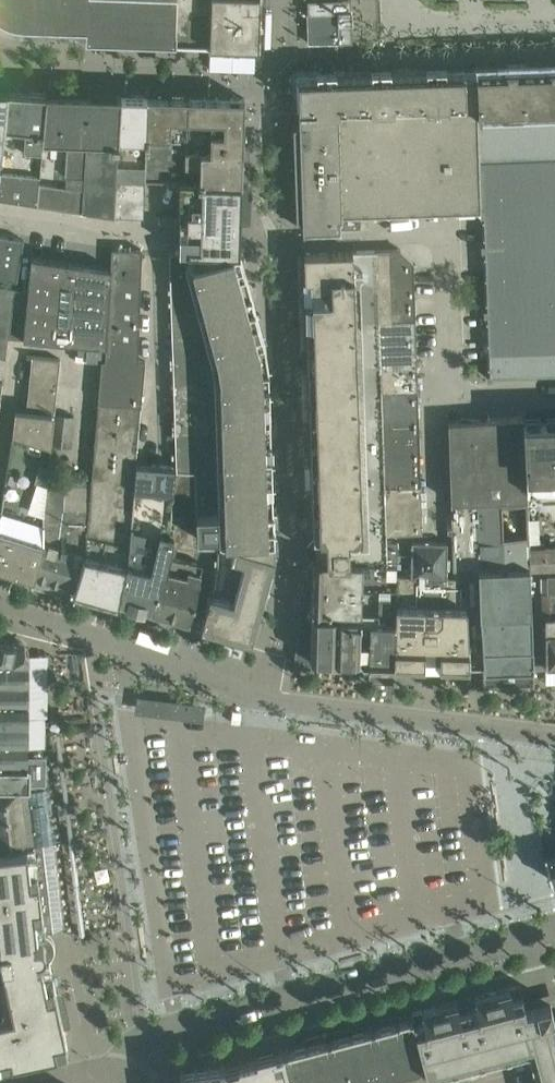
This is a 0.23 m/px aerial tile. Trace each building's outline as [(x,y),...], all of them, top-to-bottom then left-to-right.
[(2,20),(6,22),(11,24),(14,25),(20,26),(85,28),(85,39),(258,45),(260,0),(0,0),(0,19),(2,20)] [(308,42),(352,41),(351,0),(307,0),(308,42)] [(210,51),(209,67),(257,68),(258,52),(210,51)] [(476,69),(481,210),(487,377),(554,374),(554,66),(476,69)] [(339,228),(341,227),(360,226),(360,214),(458,210),(458,213),(474,212),(474,210),(481,210),(476,69),(326,74),(318,68),(294,68),(291,71),(292,94),(299,102),(299,122),(293,122),(296,217),(303,229),(306,229),(306,228),(339,227),(339,228)] [(7,93),(6,93),(0,164),(0,194),(36,199),(45,97),(7,93)] [(121,94),(116,94),(116,99),(45,97),(36,199),(114,211),(121,94)] [(144,179),(146,101),(147,94),(121,94),(114,211),(143,213),(144,179)] [(178,180),(178,177),(241,179),(241,157),(225,156),(225,144),(243,145),(244,98),(147,94),(146,101),(144,179),(178,180)] [(221,251),(239,251),(240,236),(240,224),(242,179),(241,179),(178,177),(178,180),(179,222),(179,234),(178,248),(221,249),(221,251)] [(16,279),(23,238),(0,234),(0,276),(16,279)] [(112,247),(110,268),(106,344),(105,359),(101,358),(101,361),(91,485),(85,545),(72,588),(116,601),(126,562),(129,531),(136,463),(141,404),(144,360),(138,359),(141,248),(112,247)] [(175,471),(173,519),(175,519),(174,545),(185,546),(200,546),(215,546),(215,539),(274,554),(274,540),(273,516),(272,492),(272,468),(271,456),(270,431),(270,413),(269,396),(269,384),(268,372),(266,358),(264,344),(261,333),(258,321),(255,309),(252,298),(248,286),(245,275),(242,263),(239,251),(221,251),(221,249),(178,248),(178,250),(169,250),(169,272),(172,357),(174,423),(176,465),(175,471)] [(395,248),(304,251),(307,364),(310,453),(313,529),(312,559),(387,562),(386,534),(422,532),(413,264),(395,248)] [(14,287),(11,308),(25,310),(22,337),(61,340),(78,342),(87,342),(106,344),(110,268),(31,256),(27,288),(14,287)] [(5,356),(8,335),(11,308),(14,287),(0,284),(0,355),(5,356)] [(11,308),(8,335),(19,336),(22,337),(25,310),(11,308)] [(78,342),(77,354),(86,355),(86,360),(101,361),(101,358),(105,359),(106,344),(87,342),(78,342)] [(50,445),(54,413),(60,358),(32,355),(30,374),(36,375),(33,410),(15,408),(0,505),(0,566),(34,576),(44,542),(44,509),(45,488),(50,444),(50,445)] [(50,445),(72,446),(75,415),(54,413),(50,445)] [(483,645),(484,667),(488,667),(497,667),(500,666),(528,665),(533,665),(531,612),(530,567),(528,537),(495,538),(494,504),(526,502),(526,498),(523,422),(523,421),(522,415),(448,420),(450,492),(439,492),(440,531),(452,531),(453,569),(479,568),(483,645)] [(523,421),(523,422),(524,434),(524,447),(526,487),(527,494),(539,493),(554,492),(554,420),(523,421)] [(136,463),(129,531),(126,562),(116,601),(151,611),(157,568),(166,571),(170,555),(171,544),(173,519),(175,471),(176,465),(136,463)] [(64,489),(46,488),(44,509),(44,542),(34,576),(72,588),(85,545),(91,485),(64,484),(64,489)] [(541,545),(540,514),(526,515),(528,537),(530,567),(541,568),(554,567),(554,545),(541,545)] [(274,554),(215,539),(215,546),(216,567),(210,588),(201,624),(250,638),(274,554)] [(395,636),(394,664),(469,666),(468,644),(465,576),(446,576),(447,542),(411,540),(410,575),(395,575),(395,609),(395,636)] [(166,571),(157,568),(151,611),(189,621),(195,600),(203,563),(170,555),(166,571)] [(387,562),(312,559),(310,658),(369,659),(368,664),(394,664),(394,656),(395,636),(395,609),(395,575),(397,562),(387,562)] [(547,573),(547,592),(543,592),(543,615),(544,615),(545,665),(550,665),(550,664),(554,664),(554,573),(547,573)] [(28,762),(28,755),(28,649),(22,641),(0,636),(0,761),(28,762)] [(169,705),(168,706),(168,707),(168,708),(168,709),(169,709),(169,711),(170,711),(172,713),(173,714),(180,715),(182,700),(179,700),(177,700),(175,701),(173,701),(172,702),(170,704),(169,705)] [(186,701),(183,700),(182,700),(180,715),(191,716),(193,715),(195,714),(196,713),(196,712),(197,711),(197,709),(197,708),(196,706),(194,704),(192,703),(189,702),(186,701)] [(45,776),(43,776),(44,758),(29,757),(29,755),(28,755),(28,762),(0,761),(0,791),(42,787),(42,784),(45,784),(45,776)] [(52,842),(45,787),(42,787),(0,791),(0,849),(52,842)] [(67,1046),(58,1002),(49,959),(41,960),(40,955),(40,954),(41,954),(42,954),(42,953),(43,953),(44,952),(44,951),(45,951),(45,950),(45,949),(45,948),(45,947),(45,946),(45,945),(45,944),(44,944),(44,943),(43,943),(43,942),(42,942),(42,941),(41,941),(40,941),(39,941),(38,941),(37,941),(36,935),(44,933),(44,930),(62,928),(52,842),(0,849),(0,1061),(67,1046)] [(554,878),(554,851),(544,854),(551,879),(554,878)] [(412,1015),(430,1082),(448,1082),(486,1073),(481,1054),(541,1039),(552,1082),(554,1082),(554,1020),(550,1000),(537,1004),(536,1000),(525,1002),(519,984),(474,996),(476,1003),(459,1008),(457,1000),(411,1012),(412,1015)] [(412,1015),(408,1016),(408,1015),(288,1047),(296,1082),(430,1082),(412,1015)] [(288,1047),(238,1060),(239,1063),(225,1067),(224,1064),(180,1070),(181,1082),(296,1082),(288,1047)]
